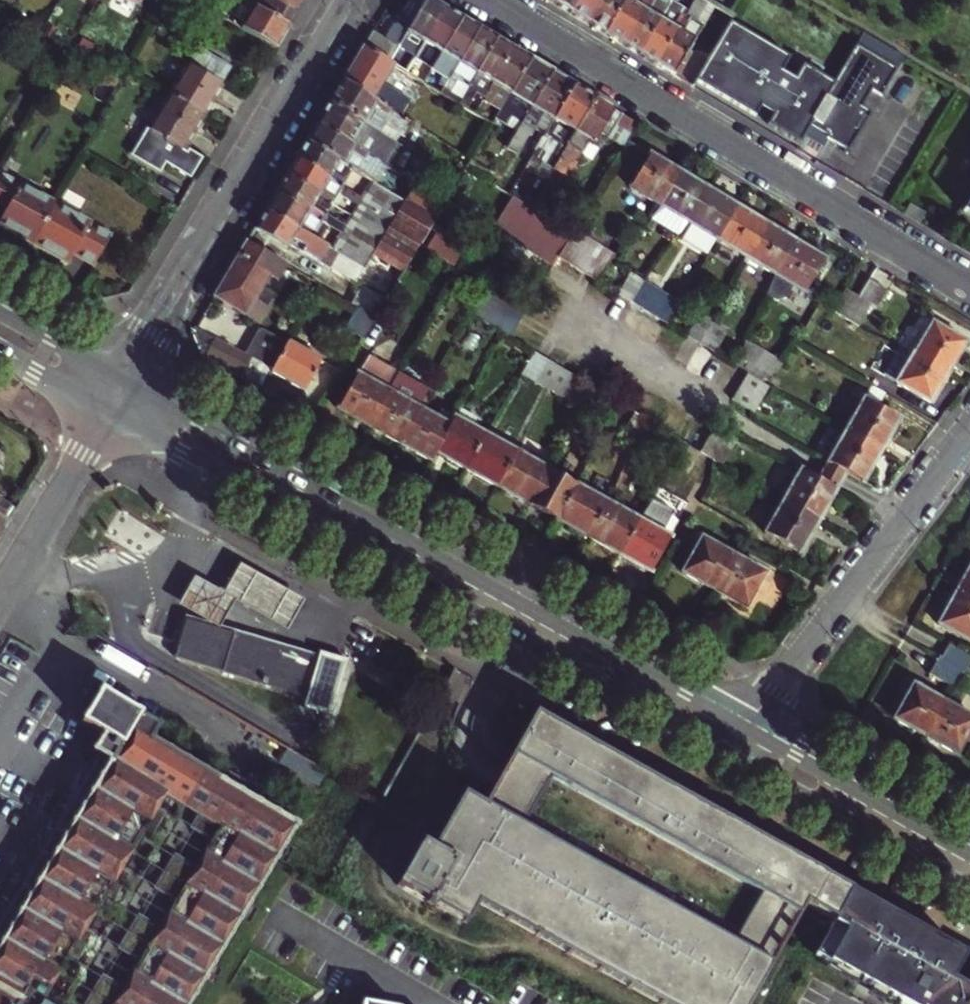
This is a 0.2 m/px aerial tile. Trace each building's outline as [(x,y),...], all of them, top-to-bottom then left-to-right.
[(274,49),(288,26),(279,21),(257,8),(244,0),(238,0),(233,9),(224,4),(221,8),(217,6),(212,14),(274,49)] [(224,4),(233,9),(238,0),(226,0),(224,4)] [(257,8),(279,21),(288,6),(279,0),(262,0),(257,8)] [(409,27),(389,61),(393,64),(406,72),(424,42),(444,7),(433,0),(425,0),(409,27)] [(553,2),(571,13),(578,0),(555,0),(553,2)] [(571,13),(588,23),(602,0),(578,0),(571,13)] [(588,23),(605,33),(625,0),(602,0),(588,23)] [(648,0),(625,0),(605,33),(622,43),(648,0)] [(622,43),(640,54),(668,5),(660,0),(648,0),(622,43)] [(689,11),(657,64),(675,75),(690,50),(704,26),(695,21),(707,1),(704,0),(695,0),(689,11)] [(668,5),(640,54),(657,64),(689,11),(683,7),(679,12),(668,5)] [(442,52),(462,18),(444,7),(424,42),(442,52)] [(459,62),(479,28),(462,18),(442,52),(424,83),(441,93),(444,88),(439,85),(441,76),(451,58),(459,62)] [(389,61),(409,27),(395,19),(383,38),(371,31),(363,45),(389,61)] [(707,60),(696,79),(755,114),(761,103),(773,111),(767,121),(800,141),(804,133),(821,143),(825,136),(848,149),(871,110),(860,104),(869,87),(880,94),(904,55),(862,31),(833,81),(800,62),(791,77),(779,70),(788,55),(730,21),(707,60)] [(468,87),(496,38),(479,28),(459,62),(444,88),(441,93),(447,96),(456,80),(468,87)] [(479,89),(487,94),(513,48),(496,38),(468,87),(458,103),(467,109),(479,89)] [(343,79),(400,115),(410,98),(383,82),(393,64),(389,61),(363,45),(343,79)] [(200,48),(171,97),(204,116),(233,67),(200,48)] [(513,48),(487,94),(483,100),(500,110),(531,59),(513,48)] [(675,75),(692,85),(696,79),(707,60),(690,50),(675,75)] [(508,112),(523,121),(552,72),(531,59),(500,110),(492,124),(498,127),(508,112)] [(552,72),(523,121),(507,147),(518,153),(530,134),(533,135),(536,129),(544,134),(574,85),(552,72)] [(329,102),(364,123),(381,133),(387,124),(406,136),(414,123),(400,115),(343,79),(329,102)] [(595,98),(574,85),(544,134),(531,156),(553,169),(595,98)] [(204,116),(171,97),(152,131),(184,150),(204,116)] [(553,169),(566,177),(580,154),(581,154),(589,141),(594,144),(602,131),(625,146),(639,123),(595,98),(553,169)] [(360,131),(364,123),(329,102),(317,123),(387,165),(388,166),(395,153),(360,131)] [(387,165),(317,123),(306,140),(353,168),(372,180),(377,182),(387,165)] [(184,150),(152,131),(138,155),(164,171),(168,164),(194,178),(206,157),(192,149),(189,153),(184,150)] [(353,168),(306,140),(296,158),(347,188),(351,182),(346,179),(353,168)] [(630,187),(660,205),(680,172),(649,154),(630,187)] [(296,158),(286,175),(333,202),(339,192),(358,204),(362,197),(347,188),(296,158)] [(688,223),(708,189),(680,172),(660,205),(654,215),(674,226),(679,217),(688,223)] [(0,175),(0,213),(3,215),(0,220),(0,224),(36,244),(56,206),(0,175)] [(333,202),(286,175),(275,193),(326,222),(341,231),(352,214),(333,202)] [(265,210),(254,228),(287,247),(289,243),(329,266),(337,251),(365,267),(356,282),(361,285),(351,302),(356,305),(376,317),(446,201),(416,183),(406,200),(377,182),(372,180),(362,197),(358,204),(352,214),(341,231),(331,247),(312,236),(265,210)] [(737,206),(708,189),(688,223),(691,224),(685,234),(708,248),(714,238),(717,240),(737,206)] [(326,222),(275,193),(265,210),(312,236),(319,226),(323,228),(326,222)] [(513,195),(493,229),(507,238),(553,266),(558,258),(574,232),(531,206),(513,195)] [(908,202),(903,211),(919,221),(925,212),(908,202)] [(110,236),(56,206),(36,244),(69,262),(74,254),(94,265),(110,236)] [(737,206),(717,240),(746,257),(767,224),(737,206)] [(796,242),(767,224),(746,257),(776,275),(796,242)] [(615,256),(574,232),(558,258),(594,280),(615,256)] [(507,238),(498,252),(545,280),(553,266),(507,238)] [(262,285),(268,275),(277,260),(246,241),(213,296),(258,323),(261,322),(278,295),(262,285)] [(826,259),(796,242),(776,275),(767,294),(778,299),(787,297),(794,286),(806,293),(826,259)] [(337,251),(329,266),(356,282),(365,267),(337,251)] [(277,260),(268,275),(277,281),(286,265),(277,260)] [(630,302),(643,281),(630,273),(617,294),(630,302)] [(679,303),(643,281),(630,302),(666,324),(679,303)] [(869,281),(859,297),(846,318),(860,326),(872,305),(878,308),(888,292),(869,281)] [(859,297),(845,289),(833,310),(846,318),(859,297)] [(481,302),(518,324),(525,312),(488,290),(481,302)] [(481,302),(473,315),(503,333),(510,338),(518,324),(481,302)] [(376,317),(356,305),(344,327),(363,338),(376,317)] [(687,336),(700,344),(713,321),(701,314),(687,336)] [(934,318),(914,352),(948,372),(968,338),(934,318)] [(713,321),(700,344),(715,353),(729,330),(713,321)] [(260,388),(270,372),(286,343),(261,329),(257,330),(243,354),(194,327),(192,331),(205,357),(260,388)] [(783,364),(745,341),(735,365),(761,381),(777,373),(783,364)] [(286,343),(270,372),(303,391),(319,360),(287,342),(286,343)] [(883,375),(896,383),(914,352),(900,345),(883,375)] [(930,402),(948,372),(914,352),(896,383),(930,402)] [(535,353),(521,375),(535,383),(548,360),(535,353)] [(338,409),(369,426),(389,391),(399,373),(369,356),(338,409)] [(548,360),(535,383),(547,390),(560,368),(548,360)] [(560,397),(573,376),(560,368),(547,390),(560,397)] [(400,443),(420,409),(430,390),(399,373),(389,391),(369,426),(400,443)] [(769,387),(747,374),(739,387),(761,400),(769,387)] [(586,383),(573,376),(560,397),(573,405),(586,383)] [(878,407),(886,393),(873,386),(865,400),(878,407)] [(761,400),(739,387),(732,399),(753,412),(761,400)] [(878,407),(865,400),(847,431),(880,450),(898,419),(878,407)] [(450,426),(435,452),(466,469),(476,451),(486,434),(472,426),(477,417),(461,408),(450,426)] [(450,426),(420,409),(400,443),(430,460),(435,452),(450,426)] [(621,435),(634,443),(648,421),(634,413),(621,435)] [(661,429),(648,421),(634,443),(648,451),(661,429)] [(715,426),(708,439),(729,452),(737,439),(715,426)] [(880,450),(847,431),(829,462),(845,471),(863,481),(880,450)] [(466,469),(495,486),(515,450),(486,434),(476,451),(466,469)] [(729,452),(708,439),(700,452),(714,460),(722,465),(729,452)] [(687,445),(674,466),(687,474),(700,452),(687,445)] [(526,503),(546,467),(515,450),(495,486),(526,503)] [(829,462),(818,479),(835,489),(845,471),(829,462)] [(576,484),(546,467),(526,503),(556,520),(576,484)] [(818,479),(800,469),(783,500),(818,520),(835,489),(818,479)] [(556,520),(586,536),(607,501),(576,484),(556,520)] [(0,495),(0,518),(1,518),(11,501),(0,495)] [(818,520),(783,500),(766,531),(801,551),(818,520)] [(637,518),(607,501),(586,536),(617,554),(637,518)] [(637,518),(617,554),(649,571),(668,536),(637,518)] [(713,589),(734,555),(702,536),(682,570),(713,589)] [(765,573),(734,555),(713,589),(744,607),(765,573)] [(954,592),(969,600),(969,563),(954,592)] [(178,603),(222,628),(237,602),(285,628),(294,612),(301,601),(239,567),(234,577),(224,594),(193,577),(178,603)] [(969,642),(969,600),(954,592),(937,624),(969,642)] [(173,655),(299,695),(312,655),(222,628),(185,616),(173,655)] [(965,670),(969,660),(969,655),(949,643),(941,657),(965,670)] [(302,704),(329,713),(346,658),(319,650),(302,704)] [(931,674),(955,687),(965,670),(941,657),(931,674)] [(895,720),(926,737),(946,702),(915,685),(895,720)] [(296,824),(153,739),(161,726),(100,689),(94,699),(80,722),(102,735),(92,751),(109,761),(0,943),(0,1003),(189,1003),(273,863),(296,824)] [(926,737),(957,754),(968,735),(969,736),(969,715),(946,702),(926,737)] [(851,890),(523,707),(516,719),(530,727),(485,806),(442,781),(417,825),(422,842),(399,883),(467,924),(480,902),(662,1003),(786,1003),(814,954),(851,890)] [(323,731),(318,729),(315,743),(319,745),(323,731)] [(851,890),(814,954),(905,1003),(969,1003),(969,956),(851,890)] [(363,984),(359,1003),(398,1003),(363,984)]
